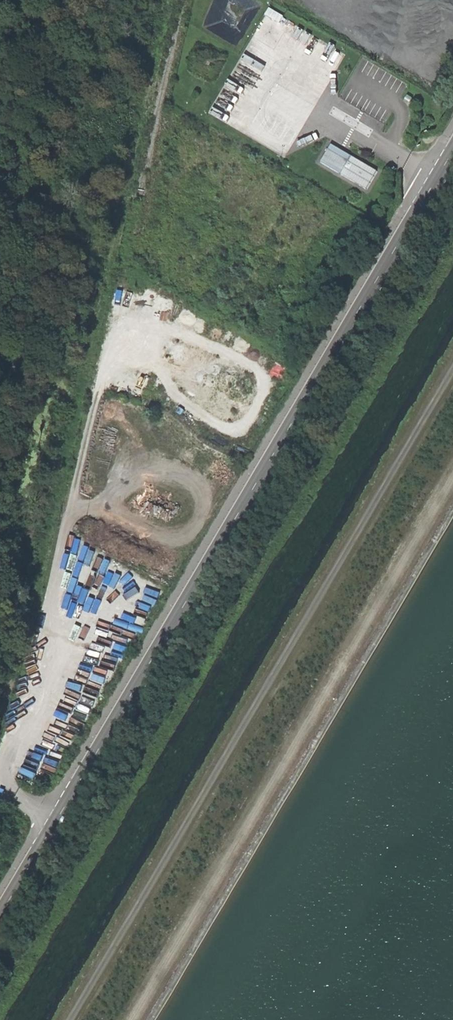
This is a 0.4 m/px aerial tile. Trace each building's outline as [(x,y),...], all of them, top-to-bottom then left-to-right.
[(269,8),(266,14),(281,21),(284,15),(269,8)] [(320,163),(368,187),(378,168),(331,143),(320,163)]
